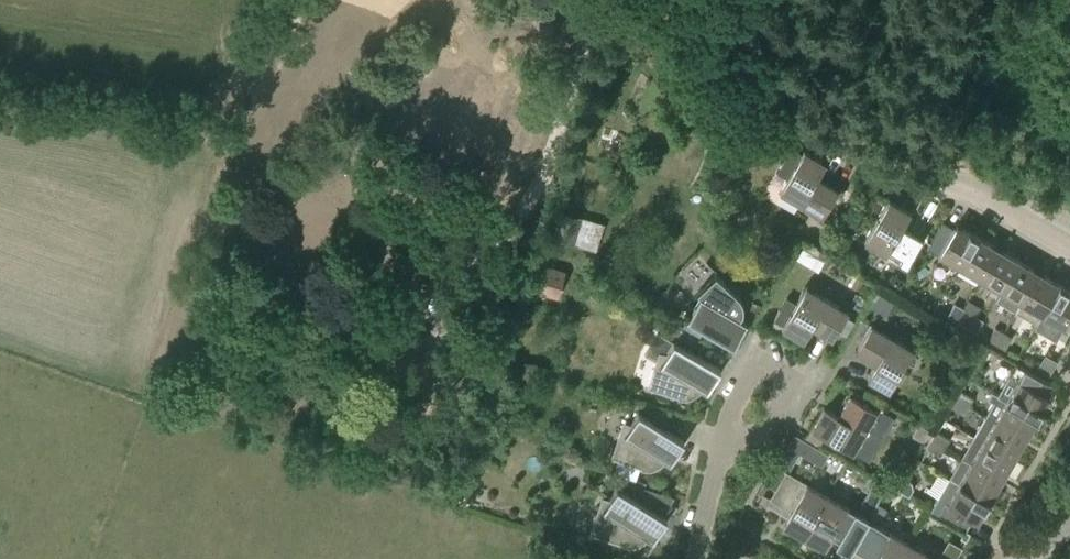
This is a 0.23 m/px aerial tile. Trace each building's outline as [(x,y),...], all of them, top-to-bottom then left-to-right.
[(613,72),(609,84),(619,88),(624,76),(613,72)] [(244,100),(240,112),(257,118),(261,105),(244,100)] [(378,120),(383,104),(371,100),(365,116),(378,120)] [(802,154),(792,148),(777,173),(787,179),(779,192),(821,217),(838,188),(818,177),(826,163),(804,150),(802,154)] [(906,266),(923,238),(902,226),(910,212),(889,199),(864,242),(906,266)] [(554,239),(574,244),(581,220),(561,214),(554,239)] [(953,229),(942,222),(927,248),(959,267),(978,236),(956,224),(953,229)] [(826,253),(834,240),(822,233),(814,246),(826,253)] [(980,279),(998,248),(978,236),(959,267),(980,279)] [(1000,291),(1019,260),(998,248),(980,279),(1000,291)] [(1015,312),(1039,272),(1019,260),(1000,291),(1001,292),(996,300),(1015,312)] [(558,296),(566,271),(545,265),(538,290),(558,296)] [(1041,315),(1060,284),(1039,272),(1015,312),(1036,323),(1041,315)] [(700,295),(687,319),(733,346),(741,332),(734,328),(740,319),(740,317),(741,316),(742,314),(742,313),(743,311),(743,309),(743,308),(743,306),(742,305),(742,303),(741,302),(741,300),(740,299),(739,297),(738,296),(737,295),(715,274),(697,293),(700,295)] [(897,294),(904,281),(892,274),(884,287),(897,294)] [(371,310),(377,296),(348,283),(342,296),(371,310)] [(1060,284),(1041,315),(1069,332),(1069,290),(1060,284)] [(409,344),(432,293),(418,286),(409,307),(403,305),(390,335),(409,344)] [(784,324),(781,328),(803,341),(811,327),(832,339),(848,311),(806,286),(796,303),(786,298),(774,319),(784,324)] [(911,302),(915,297),(913,291),(907,287),(902,297),(911,302)] [(955,320),(962,307),(955,303),(947,316),(955,320)] [(964,326),(971,313),(962,307),(955,320),(964,326)] [(889,391),(913,349),(871,324),(855,352),(875,364),(867,378),(889,391)] [(996,344),(1004,331),(996,327),(988,339),(996,344)] [(1005,349),(1012,336),(1004,331),(996,344),(1005,349)] [(712,382),(720,369),(671,340),(656,362),(649,388),(678,397),(682,397),(686,397),(690,396),(694,394),(697,391),(699,387),(705,378),(712,382)] [(1050,398),(1044,394),(1051,383),(1016,363),(997,395),(991,391),(991,392),(1037,419),(1050,398)] [(529,373),(515,368),(510,380),(525,385),(529,373)] [(824,406),(811,427),(853,452),(865,459),(878,437),(891,415),(882,410),(883,408),(851,390),(837,414),(824,406)] [(969,407),(974,398),(962,391),(957,400),(969,407)] [(1025,440),(1037,419),(991,392),(987,398),(993,402),(985,416),(1025,440)] [(964,415),(969,407),(957,400),(952,408),(964,415)] [(675,454),(684,440),(636,411),(620,432),(612,458),(641,467),(645,468),(649,468),(653,467),(657,465),(660,462),(662,459),(668,450),(675,454)] [(1013,460),(1025,440),(985,416),(973,437),(1013,460)] [(923,442),(930,430),(918,424),(912,435),(923,442)] [(945,448),(950,440),(938,432),(933,441),(945,448)] [(793,465),(806,442),(795,435),(781,459),(792,466),(793,465)] [(1001,481),(1013,460),(973,437),(961,457),(969,462),(1001,481)] [(941,456),(945,448),(933,441),(928,449),(941,456)] [(989,502),(1001,481),(969,462),(961,457),(949,478),(957,483),(989,502)] [(774,464),(763,483),(775,489),(786,471),(777,466),(774,464)] [(803,537),(827,495),(786,471),(775,489),(769,499),(770,499),(767,505),(779,513),(783,507),(790,511),(782,525),(803,537)] [(623,481),(642,492),(645,483),(625,476),(623,481)] [(957,483),(949,478),(930,510),(966,531),(972,520),(977,523),(989,502),(957,483)] [(657,531),(666,518),(618,488),(602,510),(594,535),(624,545),(628,545),(632,545),(636,544),(639,542),(642,539),(645,536),(650,527),(657,531)] [(852,547),(868,519),(827,495),(803,537),(824,549),(832,536),(852,547)] [(909,543),(868,519),(852,547),(872,558),(900,558),(909,543)] [(937,558),(955,558),(962,548),(948,540),(937,558)] [(909,543),(900,558),(937,558),(909,543)]
